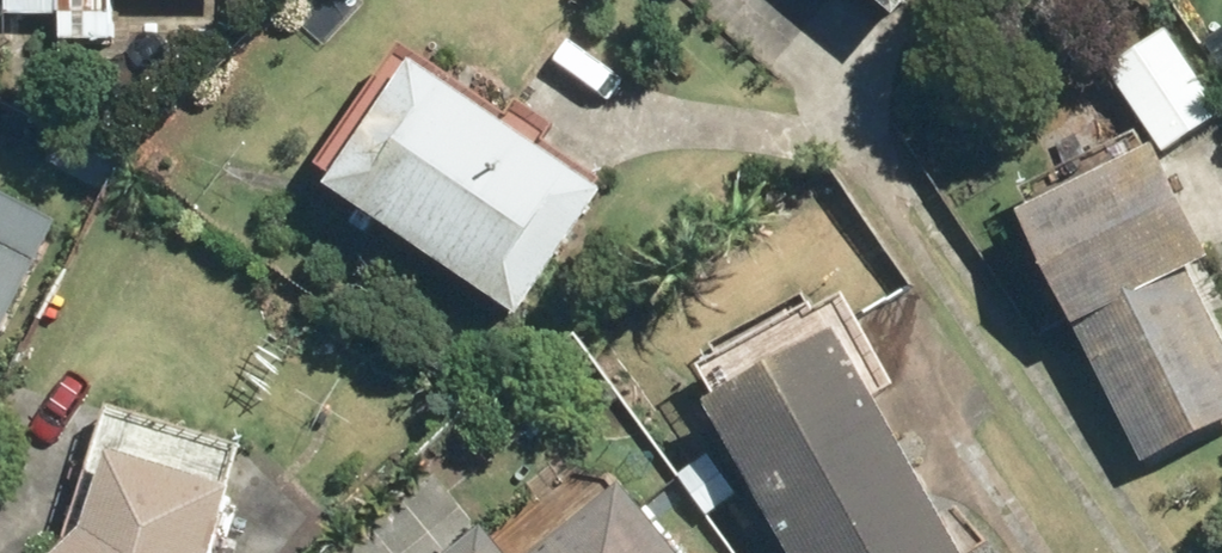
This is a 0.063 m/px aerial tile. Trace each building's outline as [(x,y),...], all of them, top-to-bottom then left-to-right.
[(8,4),(8,21),(63,21),(63,45),(114,45),(114,2),(230,2),(230,0),(0,0),(0,4),(8,4)] [(902,30),(928,0),(866,0),(902,30)] [(1110,75),(1167,159),(1221,123),(1221,115),(1169,36),(1110,75)] [(611,206),(418,76),(333,201),(526,331),(611,206)] [(1025,227),(1146,471),(1221,434),(1221,333),(1196,282),(1216,272),(1161,160),(1025,227)] [(60,229),(0,198),(0,347),(60,229)] [(711,418),(787,552),(960,552),(843,345),(711,418)] [(79,552),(223,552),(238,503),(116,464),(89,543),(79,552)] [(631,504),(570,552),(672,552),(631,504)] [(468,552),(499,552),(487,538),(468,552)]
